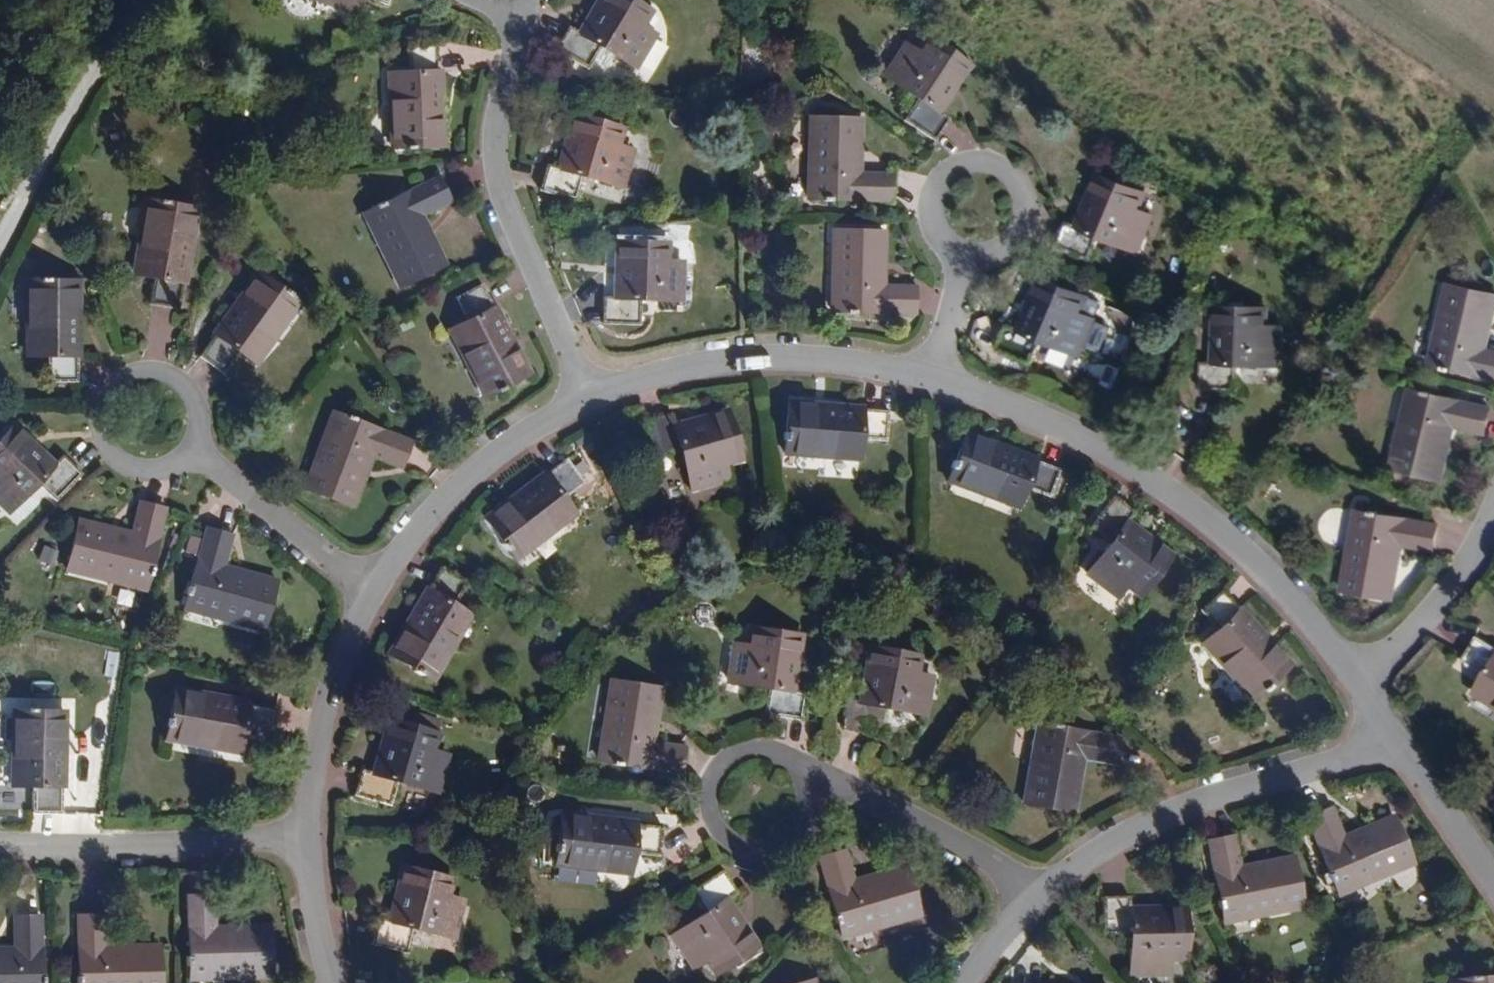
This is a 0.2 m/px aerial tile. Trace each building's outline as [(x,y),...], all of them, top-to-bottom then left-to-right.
[(356,8),(360,0),(336,0),(356,8)] [(651,15),(626,0),(603,0),(581,37),(571,31),(558,55),(589,74),(602,52),(636,72),(657,38),(643,30),(651,15)] [(939,114),(970,67),(928,39),(918,54),(906,46),(885,78),(918,101),(904,123),(935,144),(950,122),(939,114)] [(432,74),(430,50),(402,51),(403,76),(381,76),(383,108),(389,108),(391,151),(440,149),(436,74),(432,74)] [(619,192),(630,154),(614,150),(620,132),(572,118),(555,170),(545,167),(536,193),(572,204),(580,180),(619,192)] [(859,173),(860,119),(809,118),(809,160),(818,161),(818,199),(897,199),(896,174),(859,173)] [(449,200),(439,175),(366,207),(380,240),(376,242),(395,284),(440,263),(419,214),(449,200)] [(1154,225),(1141,218),(1149,201),(1103,180),(1080,229),(1068,224),(1056,249),(1091,265),(1102,243),(1138,259),(1154,225)] [(195,213),(145,205),(140,246),(136,246),(131,278),(153,282),(149,308),(178,312),(182,286),(186,286),(195,213)] [(885,289),(885,233),(834,233),(834,276),(843,276),(843,314),(921,315),(921,290),(885,289)] [(682,305),(683,266),(668,266),(668,247),(617,246),(615,304),(604,303),(603,330),(641,331),(642,305),(682,305)] [(300,298),(262,271),(218,332),(221,335),(206,355),(227,370),(242,350),(258,362),(278,336),(275,333),(300,298)] [(77,353),(79,277),(31,275),(30,318),(26,318),(24,350),(45,351),(44,380),(72,381),(73,353),(77,353)] [(493,304),(482,283),(456,295),(467,317),(451,325),(464,356),(468,355),(486,392),(528,372),(496,303),(493,304)] [(1493,317),(1493,297),(1449,286),(1439,327),(1448,330),(1439,367),(1493,380),(1493,354),(1485,351),(1493,317)] [(1074,362),(1084,325),(1069,321),(1074,303),(1025,290),(1010,342),(998,340),(990,368),(1028,378),(1035,352),(1074,362)] [(1279,365),(1280,326),(1265,325),(1266,307),(1215,305),(1213,361),(1201,361),(1201,388),(1238,390),(1238,364),(1279,365)] [(1442,441),(1448,422),(1484,431),(1490,405),(1415,386),(1406,424),(1401,422),(1391,464),(1439,476),(1447,443),(1442,441)] [(860,410),(783,404),(780,450),(823,454),(823,459),(854,462),(858,442),(883,443),(886,415),(860,413),(860,410)] [(404,470),(414,447),(341,418),(328,454),(323,453),(308,490),(355,509),(376,459),(404,470)] [(733,472),(722,422),(670,435),(668,423),(643,429),(649,463),(675,458),(683,497),(718,490),(716,476),(733,472)] [(78,475),(59,455),(49,465),(11,427),(0,437),(0,507),(4,510),(32,483),(51,501),(78,475)] [(1032,459),(962,432),(947,472),(985,488),(984,493),(1012,504),(1019,486),(1043,495),(1053,470),(1031,462),(1032,459)] [(580,487),(564,465),(543,480),(542,477),(482,521),(509,558),(541,534),(544,538),(572,519),(559,503),(580,487)] [(1132,510),(1107,493),(1086,522),(1110,541),(1086,574),(1114,596),(1124,582),(1140,593),(1168,553),(1125,521),(1132,510)] [(138,590),(160,517),(135,509),(126,540),(73,522),(58,570),(95,583),(97,576),(138,590)] [(1393,570),(1396,549),(1433,554),(1438,528),(1360,515),(1355,552),(1349,552),(1342,595),(1392,603),(1398,570),(1393,570)] [(231,535),(206,529),(186,602),(222,612),(220,618),(263,630),(276,582),(223,567),(231,535)] [(465,584),(442,569),(427,590),(425,590),(384,651),(421,678),(445,643),(449,646),(469,617),(451,606),(465,584)] [(1252,692),(1287,662),(1236,605),(1234,607),(1218,587),(1196,606),(1214,625),(1197,639),(1219,664),(1223,660),(1252,692)] [(797,637),(746,631),(745,648),(730,646),(726,682),(765,688),(762,716),(802,721),(804,691),(792,689),(797,637)] [(1475,640),(1460,665),(1483,679),(1473,696),(1493,709),(1493,651),(1475,640)] [(915,656),(871,645),(858,700),(846,698),(840,723),(876,732),(882,706),(921,714),(929,677),(912,673),(915,656)] [(663,686),(611,676),(603,717),(611,719),(605,755),(680,769),(685,746),(653,740),(663,686)] [(248,702),(174,688),(166,734),(206,743),(205,748),(238,755),(241,734),(267,739),(273,711),(248,705),(248,702)] [(65,712),(14,710),(12,751),(7,751),(6,782),(27,785),(26,813),(55,814),(57,786),(62,787),(65,712)] [(434,732),(387,718),(370,771),(359,768),(352,793),(387,804),(394,779),(432,791),(444,754),(429,750),(434,732)] [(1116,745),(1041,730),(1033,770),(1025,769),(1019,801),(1071,812),(1082,756),(1113,763),(1116,745)] [(1416,860),(1396,814),(1346,834),(1333,806),(1308,817),(1339,887),(1372,874),(1374,878),(1416,860)] [(634,821),(559,813),(554,860),(594,865),(594,870),(628,874),(631,853),(658,857),(661,827),(634,824),(634,821)] [(1305,906),(1294,856),(1241,867),(1234,836),(1207,842),(1224,916),(1264,908),(1265,914),(1305,906)] [(919,922),(906,872),(853,884),(845,854),(820,860),(840,935),(876,926),(878,930),(919,922)] [(463,886),(416,869),(397,920),(386,915),(376,943),(410,956),(421,929),(458,942),(471,907),(458,901),(463,886)] [(740,893),(726,873),(695,893),(707,914),(673,936),(694,968),(709,961),(717,973),(758,948),(729,900),(740,893)] [(1186,951),(1182,901),(1128,904),(1127,892),(1101,893),(1104,932),(1129,931),(1132,968),(1169,966),(1167,953),(1186,951)] [(213,894),(186,897),(193,973),(230,971),(230,964),(272,961),(269,923),(216,926),(213,894)] [(34,911),(7,914),(10,947),(0,948),(0,982),(40,982),(34,911)] [(75,915),(77,982),(159,982),(159,945),(104,946),(103,915),(75,915)] [(1455,978),(1455,982),(1493,982),(1493,975),(1455,978)]
